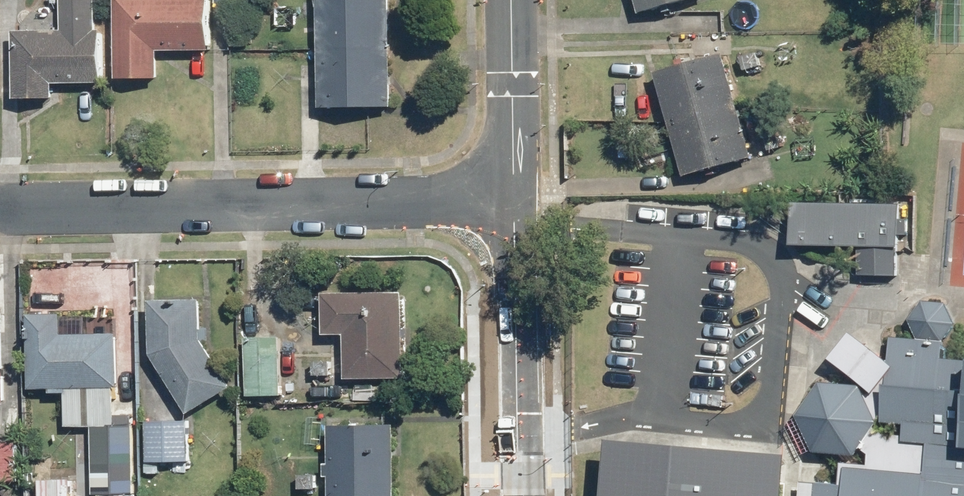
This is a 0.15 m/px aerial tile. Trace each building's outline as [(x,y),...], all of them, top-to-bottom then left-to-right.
[(100,0),(68,0),(67,31),(48,30),(48,8),(25,8),(25,32),(20,32),(18,97),(57,98),(57,83),(106,84),(108,30),(100,30),(100,0)] [(215,49),(216,0),(122,0),(120,78),(162,79),(162,48),(215,49)] [(396,0),(324,0),(325,104),(397,104),(396,0)] [(638,11),(681,0),(635,0),(638,11)] [(752,154),(724,52),(657,70),(684,172),(752,154)] [(882,224),(810,222),(809,259),(863,260),(863,276),(899,277),(900,240),(882,240),(882,224)] [(407,294),(329,291),(327,335),(351,336),(350,377),(405,378),(407,294)] [(157,300),(156,356),(193,412),(234,388),(205,339),(206,301),(157,300)] [(948,357),(944,342),(955,325),(946,301),(922,300),(909,319),(917,339),(891,337),(890,358),(853,332),(832,357),(858,378),(858,382),(824,380),(801,414),(815,451),(857,454),(879,422),(886,422),(906,423),(904,441),(926,443),(926,471),(845,467),(844,484),(819,482),(818,495),(963,495),(963,359),(948,357)] [(69,389),(69,427),(95,427),(96,494),(101,494),(101,495),(133,495),(133,494),(138,494),(137,389),(125,389),(124,335),(66,335),(66,315),(35,315),(35,389),(69,389)] [(284,338),(256,338),(256,349),(251,349),(250,395),(283,396),(284,338)] [(10,407),(10,373),(0,373),(0,407),(10,407)] [(192,423),(150,422),(149,462),(191,462),(192,423)] [(327,474),(333,474),(332,495),(396,495),(400,427),(335,424),(333,463),(328,462),(327,474)] [(623,434),(615,495),(789,495),(794,455),(623,434)] [(0,443),(0,482),(18,483),(19,443),(0,443)] [(44,479),(43,495),(74,495),(75,481),(44,479)]
